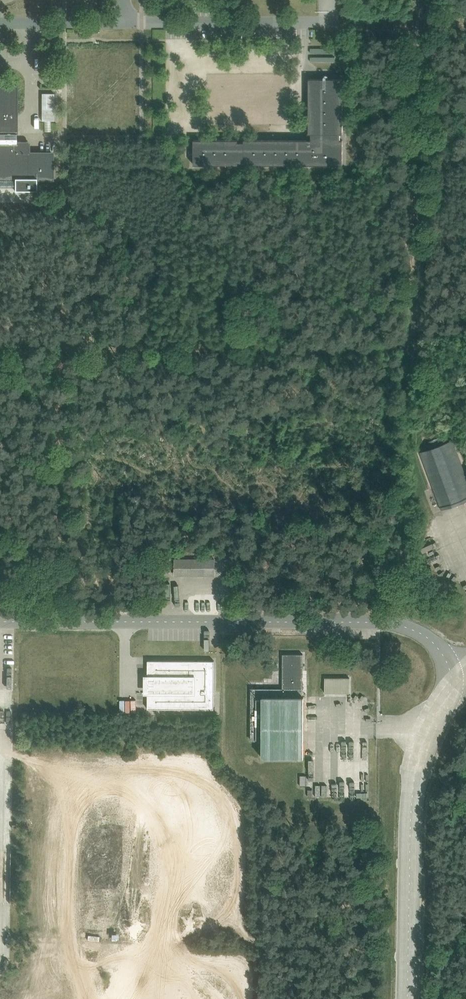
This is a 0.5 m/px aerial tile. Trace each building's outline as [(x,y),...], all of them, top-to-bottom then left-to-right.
[(343,79),(327,79),(309,79),(309,134),(311,134),(311,140),(244,140),(244,142),(238,142),(238,140),(194,140),(194,164),(238,164),(238,162),(244,162),(244,164),(343,164),(343,140),(340,140),(340,134),(343,134),(343,79)] [(52,154),(52,153),(51,153),(40,153),(39,153),(39,154),(39,160),(28,160),(28,154),(28,153),(28,142),(28,141),(27,141),(16,141),(16,134),(16,133),(16,128),(16,122),(16,121),(16,98),(16,97),(16,86),(16,85),(15,85),(4,85),(3,85),(0,85),(0,188),(15,188),(15,190),(37,190),(37,178),(39,178),(40,178),(51,178),(52,178),(52,177),(52,154)] [(42,93),(42,94),(42,108),(42,109),(42,120),(43,120),(54,120),(54,109),(54,108),(54,94),(54,93),(43,93),(42,93)] [(453,439),(443,443),(441,436),(427,442),(429,448),(420,452),(433,487),(441,510),(465,501),(465,475),(453,439)] [(179,559),(178,575),(215,575),(215,559),(179,559)] [(303,654),(283,654),(283,689),(252,689),(252,740),(262,740),(262,757),(303,758),(304,696),(303,696),(303,654)] [(148,691),(148,708),(214,709),(214,660),(148,660),(148,677),(148,691)]
